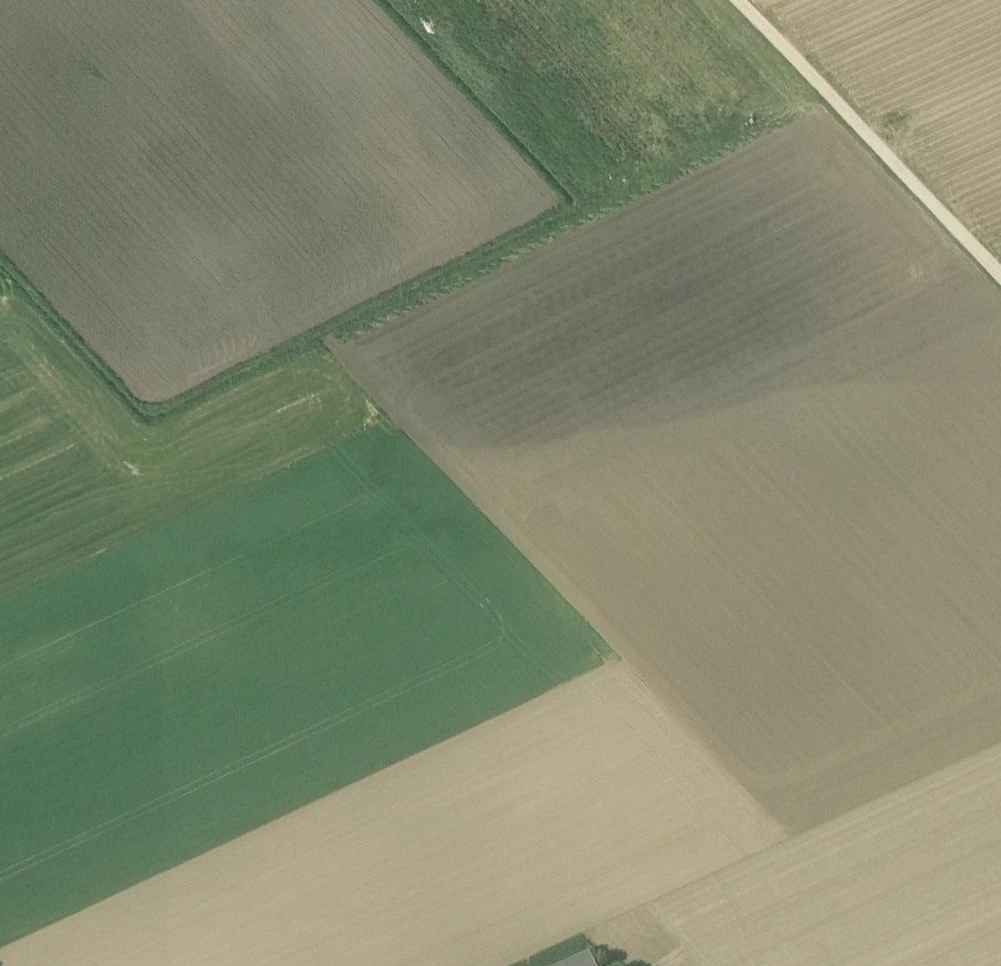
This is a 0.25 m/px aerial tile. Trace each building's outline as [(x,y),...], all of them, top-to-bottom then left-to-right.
[(589,951),(556,965),(596,965),(589,951)]
